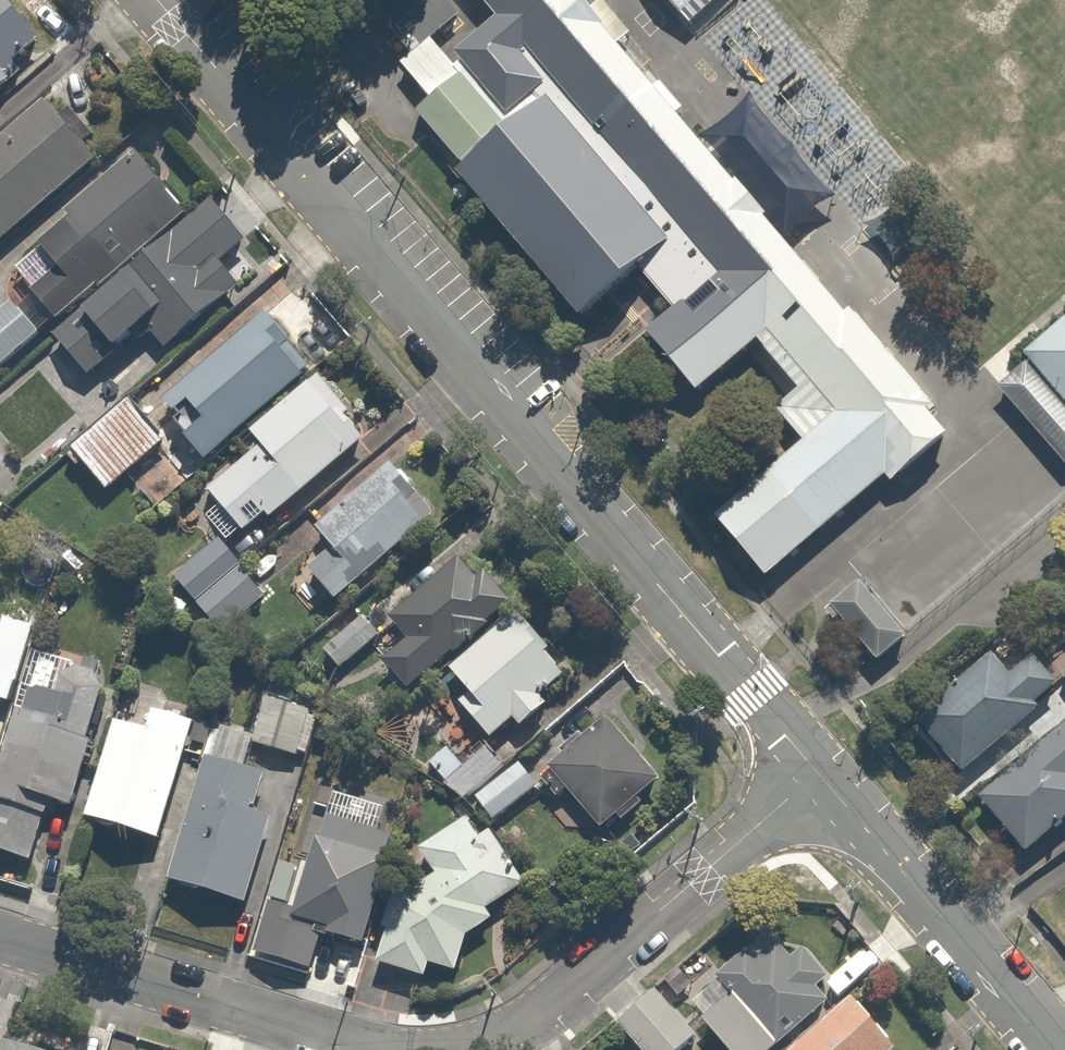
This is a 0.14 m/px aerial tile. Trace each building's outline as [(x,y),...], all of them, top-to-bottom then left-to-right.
[(20,82),(11,71),(47,40),(14,0),(0,0),(0,98),(20,82)] [(768,593),(953,440),(585,0),(472,0),(498,31),(459,63),(512,126),(549,95),(713,290),(646,346),(698,408),(770,349),(839,432),(717,533),(768,593)] [(685,19),(706,0),(668,0),(685,19)] [(464,83),(433,45),(403,71),(434,108),(464,83)] [(509,131),(469,83),(420,123),(461,171),(509,131)] [(103,159),(47,100),(0,144),(0,245),(5,251),(103,159)] [(677,258),(550,106),(460,181),(587,332),(677,258)] [(61,330),(190,217),(138,158),(32,250),(52,273),(29,294),(61,330)] [(190,217),(61,330),(95,369),(118,348),(128,359),(160,332),(177,351),(274,266),(214,196),(190,217)] [(998,342),(1064,415),(1064,282),(998,342)] [(0,309),(0,368),(4,372),(43,336),(10,300),(0,309)] [(233,447),(323,374),(285,328),(275,336),(262,321),(185,384),(170,366),(73,446),(112,494),(176,441),(171,436),(183,426),(213,463),(233,447)] [(1004,372),(973,401),(1049,485),(1064,471),(1064,439),(1004,372)] [(323,374),(233,447),(247,464),(213,492),(225,507),(213,517),(237,546),(373,435),(323,374)] [(441,517),(398,465),(321,528),(338,548),(315,567),(342,599),(441,517)] [(224,540),(178,576),(223,632),(269,595),(224,540)] [(521,613),(472,554),(393,620),(409,640),(388,658),(417,694),(449,668),(451,671),(521,613)] [(905,644),(866,598),(831,626),(870,673),(905,644)] [(385,630),(368,610),(321,648),(339,669),(385,630)] [(521,613),(451,671),(468,692),(455,702),(498,755),(558,706),(549,695),(572,676),(521,613)] [(0,644),(0,695),(17,700),(37,627),(9,619),(2,644),(0,644)] [(909,710),(969,781),(1005,751),(1013,761),(1064,717),(1064,705),(1032,666),(1012,683),(996,663),(954,698),(941,683),(909,710)] [(72,667),(66,689),(33,680),(28,698),(23,697),(0,782),(0,848),(34,857),(47,809),(51,810),(54,799),(77,806),(112,678),(72,667)] [(261,745),(287,754),(308,760),(323,710),(276,696),(261,745)] [(150,728),(124,720),(94,821),(172,845),(209,725),(156,709),(150,728)] [(607,716),(549,767),(605,831),(664,780),(607,716)] [(980,811),(1028,864),(1064,830),(1064,739),(980,811)] [(280,779),(213,760),(177,882),(253,905),(278,820),(269,817),(280,779)] [(538,786),(523,764),(479,794),(494,817),(538,786)] [(368,947),(399,839),(327,820),(299,910),(296,921),(323,931),(368,947)] [(427,852),(439,872),(401,893),(382,963),(429,979),(435,968),(461,974),(472,940),(507,918),(502,909),(535,888),(499,832),(486,841),(474,822),(427,852)] [(296,921),(299,910),(271,903),(254,956),(308,969),(323,931),(296,921)] [(782,934),(695,1004),(733,1049),(778,1049),(837,1001),(828,990),(841,980),(811,943),(798,953),(782,934)] [(661,988),(622,1026),(645,1049),(690,1049),(706,1035),(661,988)] [(863,997),(800,1049),(908,1049),(863,997)]
